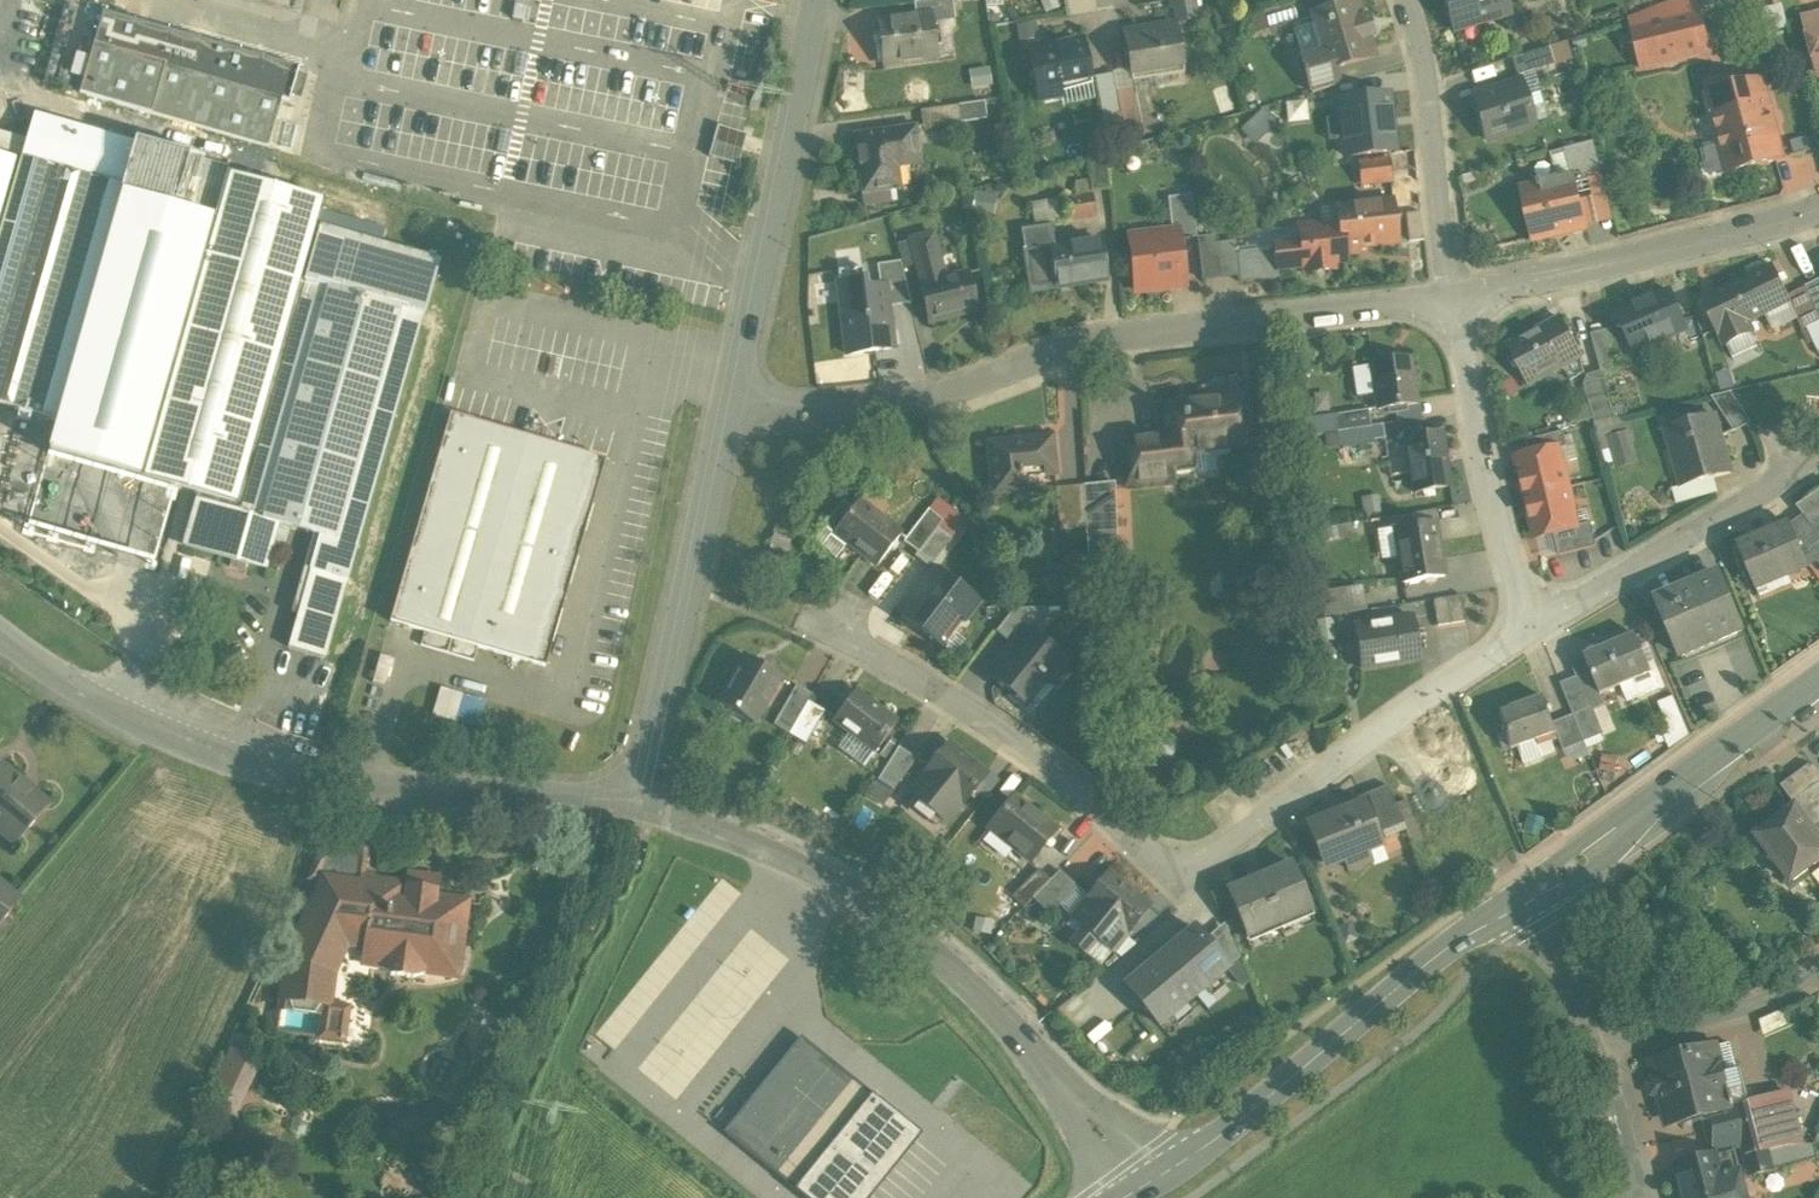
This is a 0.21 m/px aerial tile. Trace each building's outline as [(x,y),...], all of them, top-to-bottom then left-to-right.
[(914,4),(916,18),(933,16),(933,17),(955,15),(953,0),(943,0),(914,4)] [(1170,22),(1191,21),(1190,0),(1168,0),(1170,22)] [(1453,31),(1455,31),(1454,28),(1490,17),(1491,20),(1511,14),(1507,0),(1444,0),(1453,31)] [(1669,3),(1659,6),(1673,62),(1711,53),(1711,52),(1701,11),(1697,0),(1680,0),(1669,3)] [(1741,1),(1701,11),(1711,52),(1711,53),(1724,49),(1727,62),(1756,55),(1741,1)] [(1300,2),(1263,13),(1268,31),(1305,20),(1300,2)] [(1357,2),(1312,15),(1323,55),(1303,61),(1312,93),(1339,86),(1334,70),(1373,58),(1367,38),(1373,36),(1368,19),(1362,20),(1357,2)] [(1659,6),(1629,18),(1641,70),(1673,62),(1659,6)] [(103,13),(94,44),(283,98),(282,100),(289,102),(299,69),(103,13)] [(916,18),(877,23),(883,65),(938,58),(933,17),(933,16),(916,18)] [(1804,20),(1817,69),(1818,69),(1818,16),(1804,20)] [(1176,25),(1123,34),(1131,77),(1184,68),(1176,25)] [(1083,42),(1052,49),(1052,46),(1029,50),(1038,101),(1061,96),(1059,86),(1091,80),(1083,42)] [(268,148),(276,120),(296,126),(302,106),(293,103),(289,102),(282,100),(283,98),(94,44),(80,94),(268,148)] [(1549,48),(1512,60),(1517,77),(1554,65),(1549,48)] [(72,78),(72,57),(60,57),(60,78),(72,78)] [(863,93),(863,69),(831,69),(830,105),(838,105),(838,93),(863,93)] [(1114,74),(1095,78),(1103,118),(1121,115),(1122,115),(1117,91),(1114,74)] [(1762,78),(1707,93),(1728,175),(1784,160),(1762,78)] [(1521,82),(1473,97),(1487,141),(1534,126),(1521,82)] [(1135,88),(1117,91),(1122,115),(1121,115),(1124,129),(1142,126),(1135,88)] [(1387,92),(1344,95),(1348,157),(1391,154),(1387,92)] [(959,106),(921,111),(923,128),(961,123),(959,106)] [(0,239),(0,406),(56,422),(57,421),(56,421),(121,192),(133,153),(136,142),(35,117),(0,239)] [(744,133),(715,125),(707,157),(736,164),(744,133)] [(916,128),(856,136),(864,193),(891,189),(888,168),(920,164),(916,128)] [(1594,141),(1565,149),(1572,177),(1573,177),(1575,184),(1604,178),(1594,141)] [(136,142),(133,153),(121,192),(215,218),(227,173),(229,167),(136,142)] [(1105,154),(1088,159),(1092,192),(1110,190),(1105,154)] [(1390,160),(1358,163),(1361,185),(1392,181),(1390,160)] [(323,201),(227,173),(215,218),(141,479),(175,488),(198,495),(184,545),(232,559),(230,568),(244,572),(246,563),(266,568),(278,525),(320,537),(289,648),(326,659),(326,658),(423,316),(425,316),(440,261),(344,234),(348,219),(320,211),(323,201)] [(1572,177),(1543,185),(1542,181),(1538,182),(1539,186),(1522,190),(1534,240),(1585,228),(1575,184),(1573,177),(1572,177)] [(1082,185),(1067,188),(1069,199),(1084,197),(1082,185)] [(141,479),(215,218),(121,192),(56,421),(57,421),(56,422),(48,452),(28,531),(153,567),(175,488),(141,479)] [(1069,199),(1064,200),(1068,222),(1096,217),(1093,196),(1084,197),(1069,199)] [(1192,196),(1168,198),(1172,233),(1173,233),(1171,217),(1194,215),(1192,196)] [(1394,201),(1337,207),(1339,227),(1320,229),(1314,224),(1299,226),(1301,243),(1274,246),(1275,251),(1274,251),(1276,272),(1279,272),(1297,270),(1297,267),(1308,266),(1309,273),(1334,270),(1333,263),(1346,261),(1345,256),(1361,254),(1360,248),(1399,244),(1394,201)] [(1152,243),(1131,246),(1136,291),(1184,285),(1178,233),(1173,233),(1172,233),(1151,236),(1152,243)] [(933,235),(898,244),(905,269),(939,260),(940,260),(933,235)] [(1237,242),(1215,244),(1214,238),(1198,240),(1202,282),(1239,278),(1236,255),(1239,255),(1237,242)] [(1100,241),(1025,253),(1031,292),(1057,288),(1058,289),(1106,281),(1100,241)] [(1239,255),(1236,255),(1239,278),(1239,283),(1279,278),(1279,272),(1276,272),(1274,251),(1239,255)] [(966,276),(944,281),(939,260),(918,266),(923,287),(922,287),(931,322),(975,311),(966,276)] [(901,262),(878,266),(881,288),(885,287),(888,307),(911,304),(901,262)] [(1774,267),(1731,288),(1748,323),(1748,322),(1791,302),(1774,267)] [(1806,287),(1818,315),(1818,280),(1806,287)] [(881,288),(861,290),(862,298),(842,300),(844,321),(843,321),(847,356),(894,349),(888,307),(885,287),(881,288)] [(1731,288),(1707,299),(1714,314),(1712,318),(1725,345),(1753,332),(1748,322),(1748,323),(1731,288)] [(1670,292),(1619,314),(1636,353),(1686,331),(1670,292)] [(1562,319),(1508,348),(1528,385),(1582,356),(1562,319)] [(1806,328),(1818,354),(1818,322),(1806,328)] [(1613,328),(1591,335),(1601,372),(1603,378),(1604,379),(1625,373),(1613,328)] [(1410,358),(1371,363),(1378,411),(1417,405),(1410,358)] [(1347,366),(1351,397),(1374,394),(1370,364),(1347,366)] [(1601,372),(1588,375),(1584,385),(1595,424),(1614,419),(1604,379),(1603,378),(1601,372)] [(1245,392),(1217,395),(1218,401),(1185,404),(1185,403),(1175,404),(1175,406),(1164,407),(1169,442),(1122,447),(1127,478),(1174,472),(1173,467),(1192,452),(1233,447),(1234,451),(1255,448),(1253,432),(1250,433),(1245,392)] [(1731,393),(1712,397),(1735,432),(1752,424),(1731,393)] [(1368,410),(1338,415),(1341,432),(1371,428),(1368,410)] [(606,460),(451,415),(390,622),(425,632),(479,648),(546,667),(606,460)] [(1715,416),(1666,430),(1672,449),(1669,450),(1673,464),(1676,463),(1683,488),(1712,479),(1731,474),(1715,416)] [(1371,428),(1341,432),(1344,448),(1373,443),(1373,441),(1385,439),(1383,426),(1371,428)] [(1564,432),(1526,441),(1530,455),(1557,449),(1557,450),(1568,448),(1564,432)] [(1628,432),(1609,437),(1613,449),(1631,444),(1628,432)] [(1442,434),(1406,440),(1414,493),(1450,487),(1442,434)] [(1051,438),(989,445),(994,495),(1024,492),(1022,478),(1055,474),(1051,438)] [(1530,455),(1518,458),(1528,498),(1569,488),(1563,465),(1563,464),(1560,463),(1557,450),(1557,449),(1530,455)] [(1683,488),(1674,490),(1678,504),(1716,493),(1712,479),(1683,488)] [(1115,483),(1084,486),(1086,529),(1086,535),(1117,534),(1115,483)] [(1084,486),(1055,489),(1059,532),(1086,529),(1084,486)] [(1569,488),(1528,498),(1537,538),(1554,534),(1576,528),(1576,527),(1573,514),(1575,511),(1569,488)] [(1797,507),(1804,516),(1818,531),(1818,491),(1797,507)] [(902,534),(859,502),(834,534),(877,567),(902,534)] [(929,510),(904,542),(918,553),(915,557),(943,521),(929,510)] [(1804,516),(1790,525),(1798,543),(1802,542),(1809,551),(1818,544),(1818,531),(1804,516)] [(943,521),(915,557),(930,569),(952,540),(938,529),(943,522),(943,521)] [(1435,523),(1395,529),(1403,583),(1444,577),(1435,523)] [(1576,528),(1554,534),(1559,556),(1597,547),(1591,523),(1576,527),(1576,528)] [(1790,525),(1738,547),(1757,590),(1809,568),(1798,543),(1790,525)] [(938,569),(901,617),(942,649),(943,648),(939,644),(959,617),(964,621),(979,601),(938,569)] [(1718,575),(1658,600),(1680,653),(1741,628),(1718,575)] [(1357,586),(1314,592),(1317,616),(1360,610),(1357,586)] [(1432,625),(1460,622),(1458,598),(1430,600),(1432,625)] [(1043,608),(1014,610),(996,632),(1011,645),(1024,629),(1031,634),(1049,613),(1043,608)] [(1414,618),(1354,628),(1361,669),(1421,660),(1414,618)] [(1011,645),(988,673),(1012,693),(1013,693),(1018,687),(1028,695),(1029,693),(1041,679),(1044,681),(1046,679),(1051,684),(1067,664),(1031,634),(1024,629),(1011,645)] [(479,648),(425,632),(421,646),(475,662),(479,648)] [(1652,673),(1636,635),(1607,647),(1623,685),(1652,673)] [(1623,685),(1607,647),(1578,659),(1594,698),(1623,685)] [(377,656),(368,682),(382,687),(391,661),(377,656)] [(781,677),(746,657),(719,704),(754,725),(781,677)] [(1590,708),(1578,677),(1561,684),(1574,715),(1590,708)] [(1041,703),(1029,693),(1028,695),(1018,687),(1013,693),(1012,693),(1008,698),(1028,714),(1033,714),(1041,703)] [(480,728),(485,699),(433,690),(428,719),(480,728)] [(898,723),(855,692),(833,722),(850,734),(838,749),(864,768),(898,723)] [(1558,734),(1544,698),(1517,709),(1532,745),(1558,734)] [(820,716),(803,706),(785,738),(801,748),(820,716)] [(1532,745),(1517,709),(1491,719),(1506,755),(1532,745)] [(1172,738),(1150,732),(1140,738),(1137,748),(1143,758),(1166,764),(1175,758),(1178,747),(1172,738)] [(949,745),(925,775),(926,775),(911,794),(946,823),(961,804),(962,805),(987,775),(949,745)] [(899,748),(879,780),(894,790),(915,759),(899,748)] [(2,764),(0,767),(0,832),(16,845),(50,804),(2,764)] [(1791,784),(1804,801),(1814,815),(1818,811),(1818,772),(1815,766),(1812,768),(1812,769),(1791,784)] [(1388,786),(1367,794),(1383,832),(1403,824),(1388,786)] [(1014,797),(989,828),(1031,862),(1057,831),(1014,797)] [(1353,807),(1307,825),(1322,864),(1342,856),(1348,870),(1371,861),(1365,846),(1379,840),(1362,797),(1351,801),(1353,807)] [(1757,836),(1791,883),(1818,863),(1818,811),(1814,815),(1804,801),(1757,836)] [(364,851),(326,846),(311,878),(325,880),(326,878),(360,883),(364,851)] [(1292,865),(1228,892),(1246,936),(1248,935),(1247,933),(1262,926),(1263,929),(1293,916),(1292,913),(1308,907),(1309,909),(1311,909),(1292,865)] [(1039,870),(1012,898),(1023,909),(1032,899),(1050,880),(1039,870)] [(1050,880),(1032,899),(1050,916),(1078,887),(1060,871),(1050,880)] [(1150,906),(1109,873),(1086,902),(1086,903),(1126,935),(1150,906)] [(405,889),(374,885),(360,883),(326,878),(325,880),(283,972),(289,975),(291,984),(282,998),(281,1000),(326,1007),(330,973),(345,941),(367,944),(365,954),(382,957),(380,969),(391,976),(413,979),(425,975),(426,970),(457,975),(460,952),(454,951),(457,934),(464,928),(465,918),(460,910),(461,903),(437,900),(439,884),(407,879),(405,889)] [(0,883),(0,925),(21,900),(0,883)] [(1126,935),(1086,903),(1073,919),(1085,929),(1096,938),(1113,951),(1126,935)] [(1231,942),(1223,924),(1204,940),(1216,954),(1231,942)] [(1174,952),(1165,959),(1195,995),(1204,987),(1206,989),(1219,979),(1218,977),(1228,968),(1216,954),(1204,940),(1194,928),(1182,937),(1184,940),(1172,950),(1174,952)] [(1096,938),(1085,929),(1074,943),(1085,952),(1096,938)] [(1113,951),(1096,938),(1085,952),(1101,965),(1113,951)] [(1239,959),(1231,942),(1216,954),(1228,968),(1239,959)] [(1138,975),(1125,985),(1159,1025),(1170,1017),(1171,1018),(1187,1005),(1185,1004),(1195,995),(1165,959),(1153,968),(1152,966),(1139,977),(1138,975)] [(1781,1012),(1760,1021),(1764,1037),(1787,1027),(1781,1012)] [(348,1021),(325,1018),(322,1039),(345,1043),(348,1021)] [(801,1039),(726,1132),(808,1197),(870,1197),(921,1136),(801,1039)] [(1738,1069),(1731,1043),(1717,1047),(1724,1073),(1738,1069)] [(261,1061),(230,1047),(207,1098),(238,1112),(261,1061)] [(1717,1047),(1651,1064),(1656,1080),(1654,1081),(1649,1085),(1652,1096),(1658,1097),(1660,1097),(1668,1126),(1703,1117),(1703,1116),(1703,1115),(1734,1107),(1735,1108),(1748,1105),(1747,1105),(1738,1069),(1724,1073),(1717,1047)] [(1789,1094),(1747,1105),(1748,1105),(1735,1108),(1734,1107),(1703,1115),(1703,1116),(1703,1117),(1707,1133),(1738,1127),(1742,1145),(1766,1139),(1769,1150),(1790,1145),(1790,1144),(1803,1145),(1789,1094)] [(1738,1127),(1707,1133),(1713,1157),(1736,1152),(1744,1150),(1742,1145),(1738,1127)] [(1742,1145),(1744,1150),(1751,1177),(1818,1160),(1818,1159),(1815,1145),(1803,1145),(1790,1144),(1790,1145),(1769,1150),(1766,1139),(1742,1145)] [(1678,1167),(1679,1171),(1678,1171),(1682,1187),(1683,1186),(1686,1197),(1748,1197),(1736,1152),(1713,1157),(1678,1167)]
